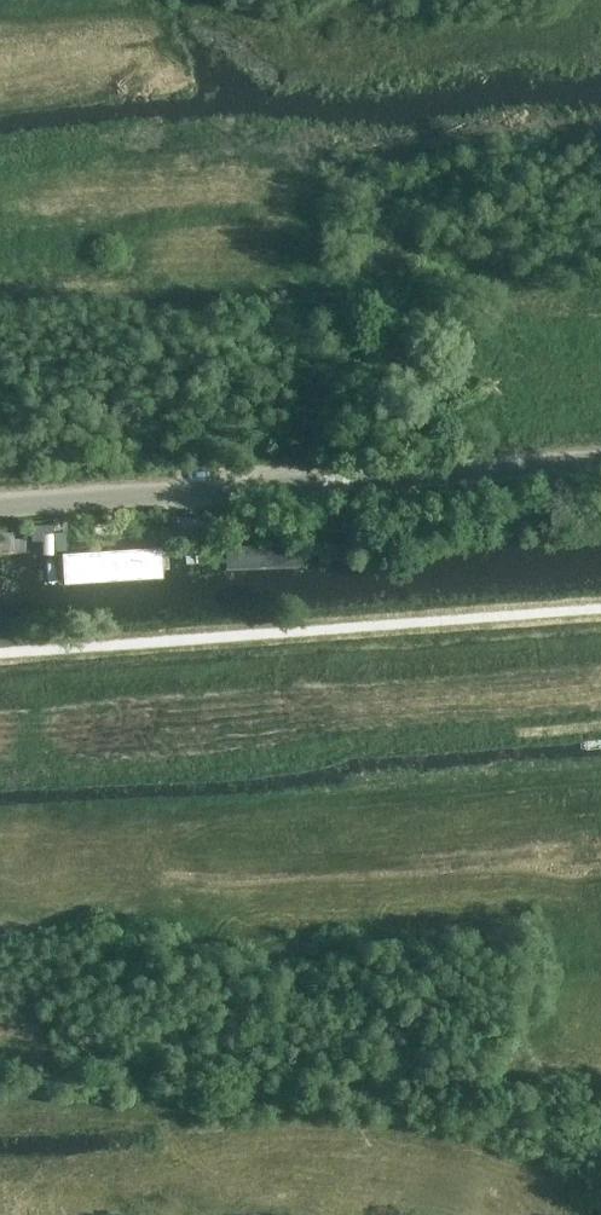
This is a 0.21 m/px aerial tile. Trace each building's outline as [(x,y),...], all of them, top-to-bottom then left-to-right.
[(220,515),(205,516),(206,530),(220,529),(220,515)] [(198,525),(183,526),(184,548),(199,547),(198,525)] [(287,547),(218,549),(218,569),(288,567),(287,547)] [(87,558),(88,582),(187,576),(185,552),(87,558)]
